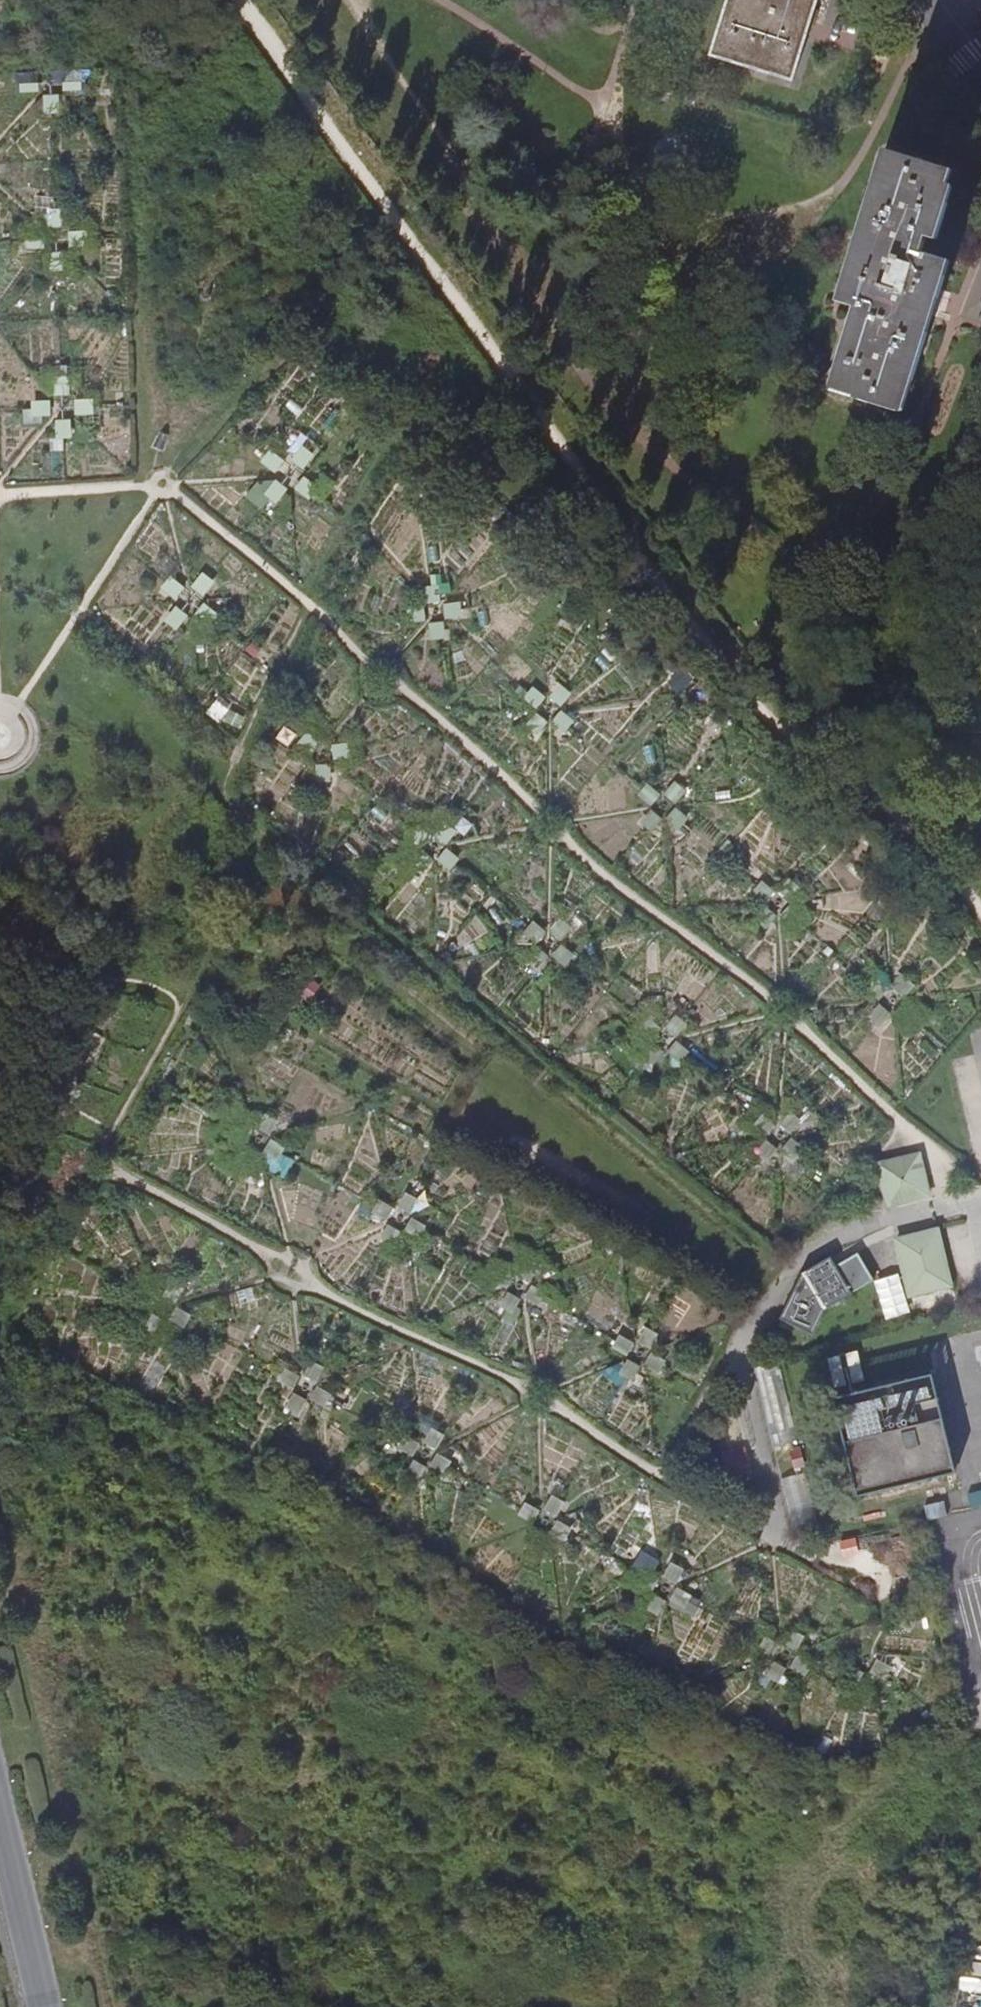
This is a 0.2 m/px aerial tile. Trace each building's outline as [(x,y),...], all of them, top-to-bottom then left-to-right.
[(710,55),(794,81),(819,0),(727,0),(710,55)] [(884,150),(875,179),(881,181),(890,152),(884,150)] [(875,179),(859,231),(865,233),(855,264),(849,263),(838,301),(856,306),(832,383),(830,390),(859,399),(898,411),(907,382),(913,384),(930,330),(924,328),(928,313),(934,315),(951,261),(922,252),(927,237),(937,240),(948,202),(943,200),(952,171),(890,152),(881,181),(875,179)] [(859,231),(849,263),(855,264),(865,233),(859,231)] [(930,330),(934,315),(928,313),(924,328),(930,330)] [(904,413),(913,384),(907,382),(898,411),(904,413)] [(927,1154),(883,1163),(893,1207),(937,1198),(935,1192),(929,1193),(897,1200),(890,1168),(902,1165),(928,1159),(927,1154)] [(928,1159),(902,1165),(904,1175),(916,1183),(927,1180),(929,1193),(935,1192),(928,1159)] [(890,1168),(897,1200),(929,1193),(927,1180),(916,1183),(904,1175),(902,1165),(890,1168)] [(900,1239),(901,1245),(942,1236),(941,1230),(900,1239)] [(942,1236),(901,1245),(912,1295),(953,1286),(942,1236)] [(829,1308),(878,1280),(862,1254),(840,1266),(835,1258),(807,1274),(805,1279),(804,1279),(785,1320),(815,1334),(828,1306),(829,1308)] [(861,1495),(913,1483),(958,1472),(935,1375),(890,1386),(838,1398),(861,1495)]
